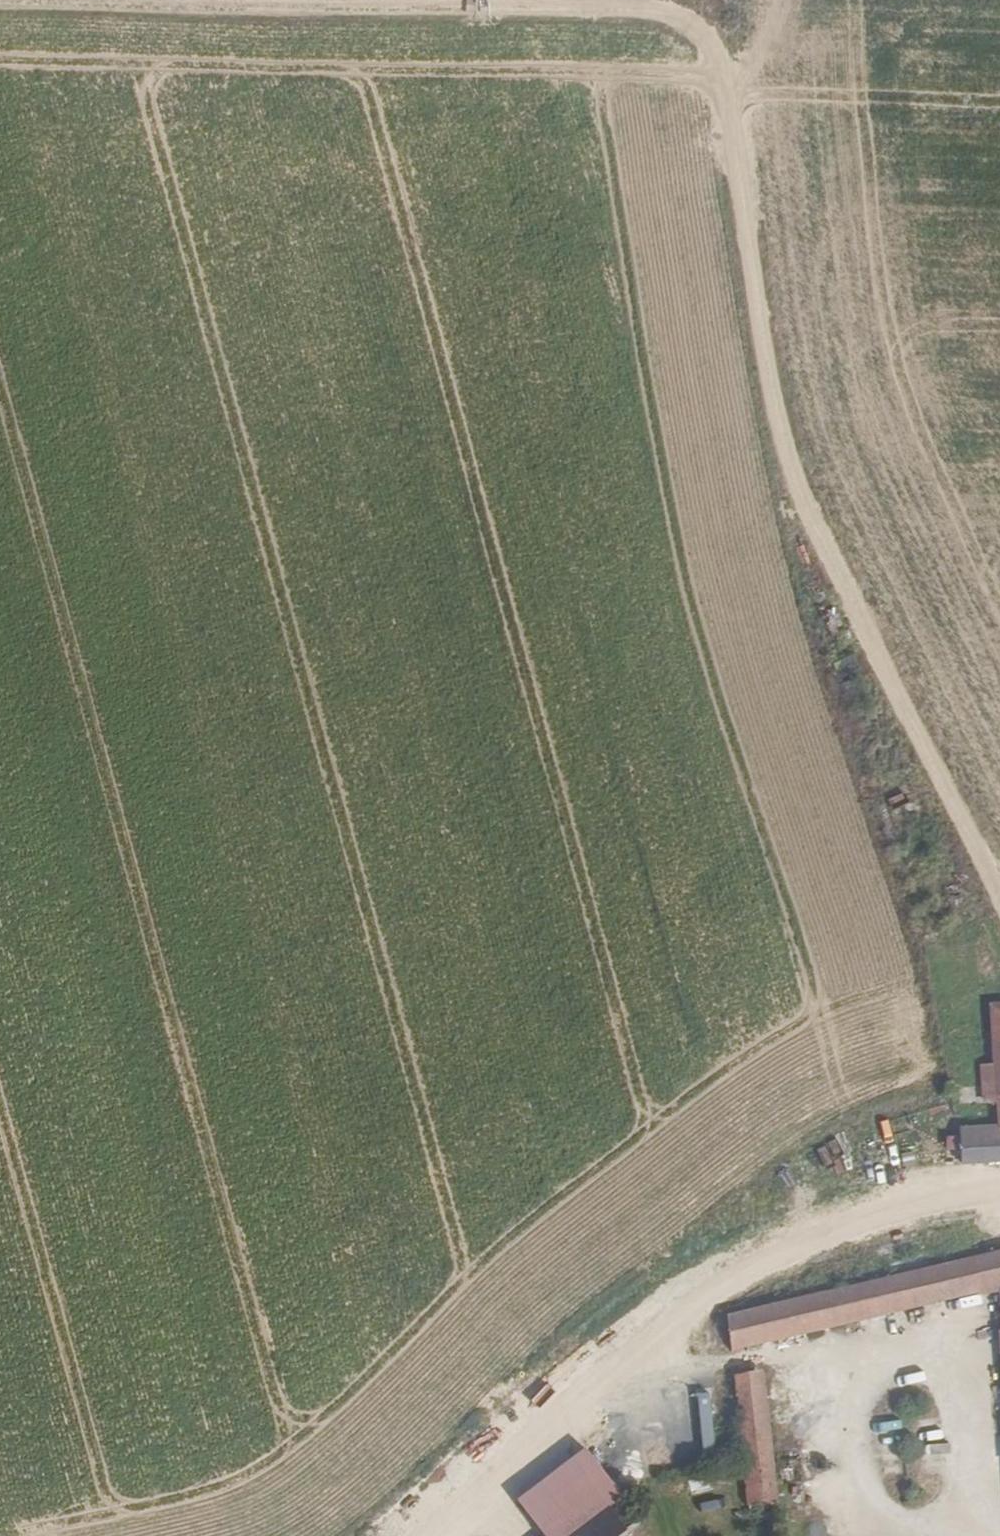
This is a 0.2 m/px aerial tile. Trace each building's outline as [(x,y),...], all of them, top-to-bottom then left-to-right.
[(872,800),(887,837),(919,826),(906,787),(872,800)] [(996,1155),(999,1155),(999,1007),(986,1008),(991,1099),(996,1155)] [(999,1317),(999,1266),(767,1329),(722,1342),(725,1380),(999,1303),(999,1317)] [(756,1393),(725,1395),(730,1450),(736,1535),(768,1535),(756,1393)] [(701,1454),(713,1454),(712,1397),(700,1397),(701,1454)] [(937,1418),(917,1422),(919,1436),(940,1433),(937,1418)] [(927,1465),(952,1456),(948,1445),(923,1455),(927,1465)] [(608,1511),(576,1535),(627,1535),(608,1511)]
